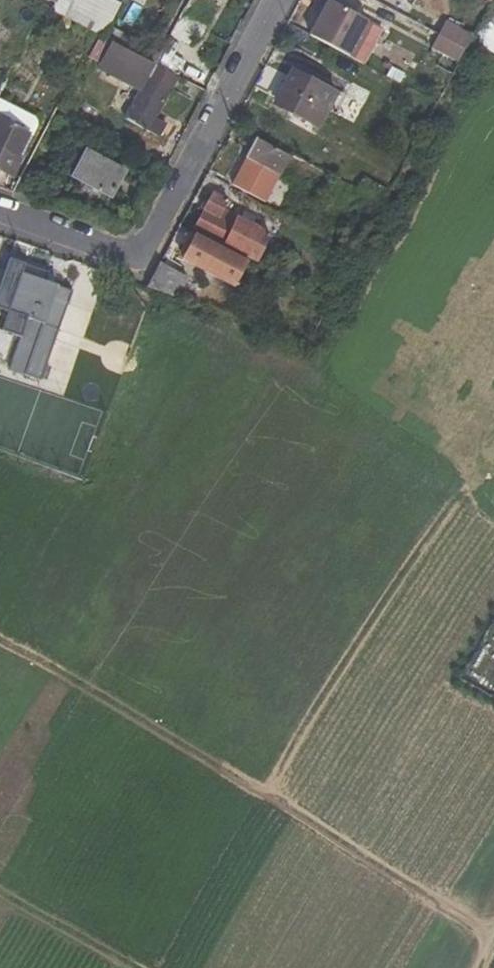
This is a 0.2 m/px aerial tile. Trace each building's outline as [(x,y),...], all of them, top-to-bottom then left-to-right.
[(52,10),(96,34),(102,37),(119,8),(107,0),(56,0),(56,1),(52,10)] [(332,0),(329,0),(310,34),(348,55),(367,19),(332,0)] [(490,12),(472,41),(493,54),(493,14),(490,12)] [(472,36),(446,22),(439,35),(464,50),(472,36)] [(160,54),(123,34),(118,45),(153,64),(160,54)] [(439,35),(432,49),(458,62),(464,50),(439,35)] [(126,118),(150,130),(177,77),(153,64),(118,45),(111,42),(102,61),(120,69),(116,76),(141,89),(126,118)] [(160,54),(153,64),(177,77),(184,63),(161,51),(160,54)] [(102,61),(98,66),(116,76),(120,69),(102,61)] [(274,103),(318,127),(336,94),(292,70),(274,103)] [(0,118),(0,168),(10,174),(31,136),(0,118)] [(231,186),(266,203),(290,156),(256,138),(231,186)] [(73,176),(111,197),(125,172),(87,151),(73,176)] [(193,228),(247,258),(261,234),(220,212),(226,200),(212,193),(193,228)] [(187,255),(197,236),(190,232),(180,251),(187,255)] [(234,287),(247,263),(197,236),(187,255),(200,262),(198,267),(234,287)] [(198,267),(200,262),(187,255),(184,260),(198,267)] [(187,277),(161,262),(147,289),(175,298),(187,277)] [(29,318),(10,370),(41,380),(72,292),(22,274),(9,311),(29,318)]
